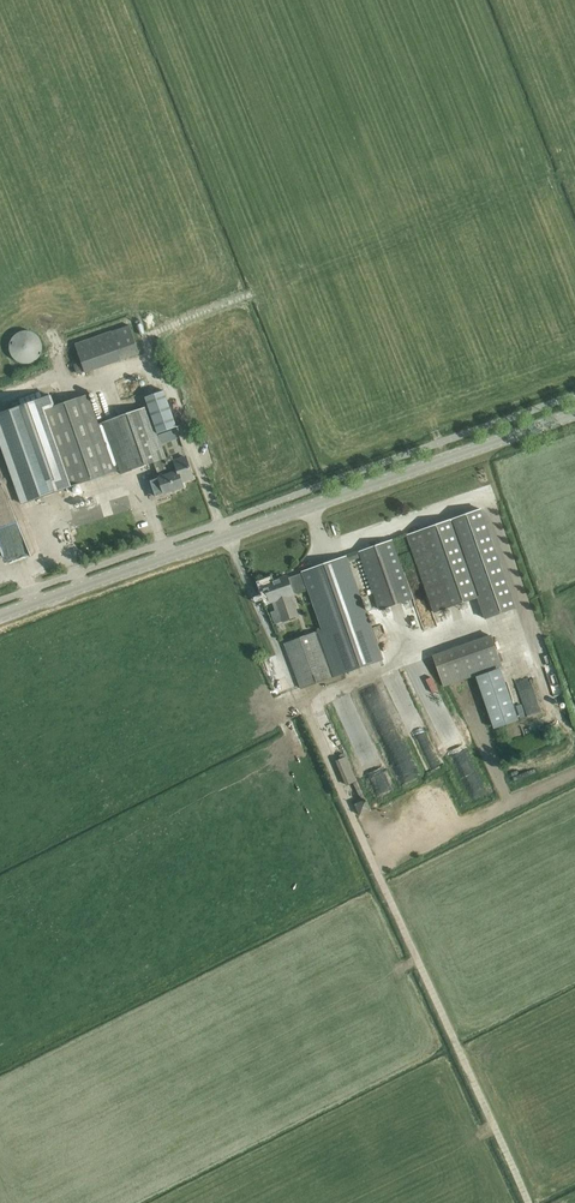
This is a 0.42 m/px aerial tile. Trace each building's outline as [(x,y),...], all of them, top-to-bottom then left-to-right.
[(80,371),(136,354),(127,325),(71,342),(80,371)] [(42,345),(42,341),(41,338),(39,335),(37,333),(34,330),(31,328),(27,327),(24,326),(21,327),(18,327),(14,329),(11,331),(9,334),(7,337),(6,341),(5,345),(5,348),(6,352),(8,355),(10,357),(13,360),(16,362),(20,363),(23,363),(26,363),(30,362),(33,361),(36,359),(38,356),(40,353),(42,349),(42,345)] [(164,390),(144,397),(148,407),(157,434),(177,427),(164,390)] [(0,413),(0,439),(23,504),(73,486),(115,471),(99,424),(89,396),(55,407),(51,395),(0,413)] [(121,473),(154,462),(165,458),(165,457),(165,456),(147,407),(103,423),(121,473)] [(167,463),(165,458),(154,462),(159,478),(164,493),(184,486),(182,481),(193,477),(189,466),(186,456),(167,463)] [(8,571),(29,564),(24,549),(16,551),(0,503),(0,546),(8,571)] [(481,508),(443,522),(407,535),(434,612),(470,600),(477,597),(485,619),(516,609),(481,508)] [(63,520),(52,523),(59,549),(71,545),(63,520)] [(412,598),(395,551),(391,540),(360,551),(380,610),(412,598)] [(287,577),(264,585),(266,590),(265,590),(266,593),(267,592),(270,601),(275,600),(279,610),(271,613),(275,624),(283,621),(299,615),(291,593),(293,593),(291,588),(295,587),(297,592),(308,587),(323,630),(284,644),(295,675),(300,689),(382,660),(367,615),(350,567),(348,561),(346,556),(302,572),(302,573),(288,578),(287,577)] [(502,666),(490,634),(432,655),(443,687),(502,666)] [(386,681),(428,770),(440,765),(398,675),(386,681)] [(377,797),(388,793),(342,692),(331,697),(337,711),(327,715),(333,728),(313,737),(337,790),(348,786),(354,798),(362,794),(351,770),(362,765),(377,797)] [(527,714),(541,711),(538,698),(524,701),(527,714)] [(365,798),(353,802),(358,815),(370,810),(365,798)]
